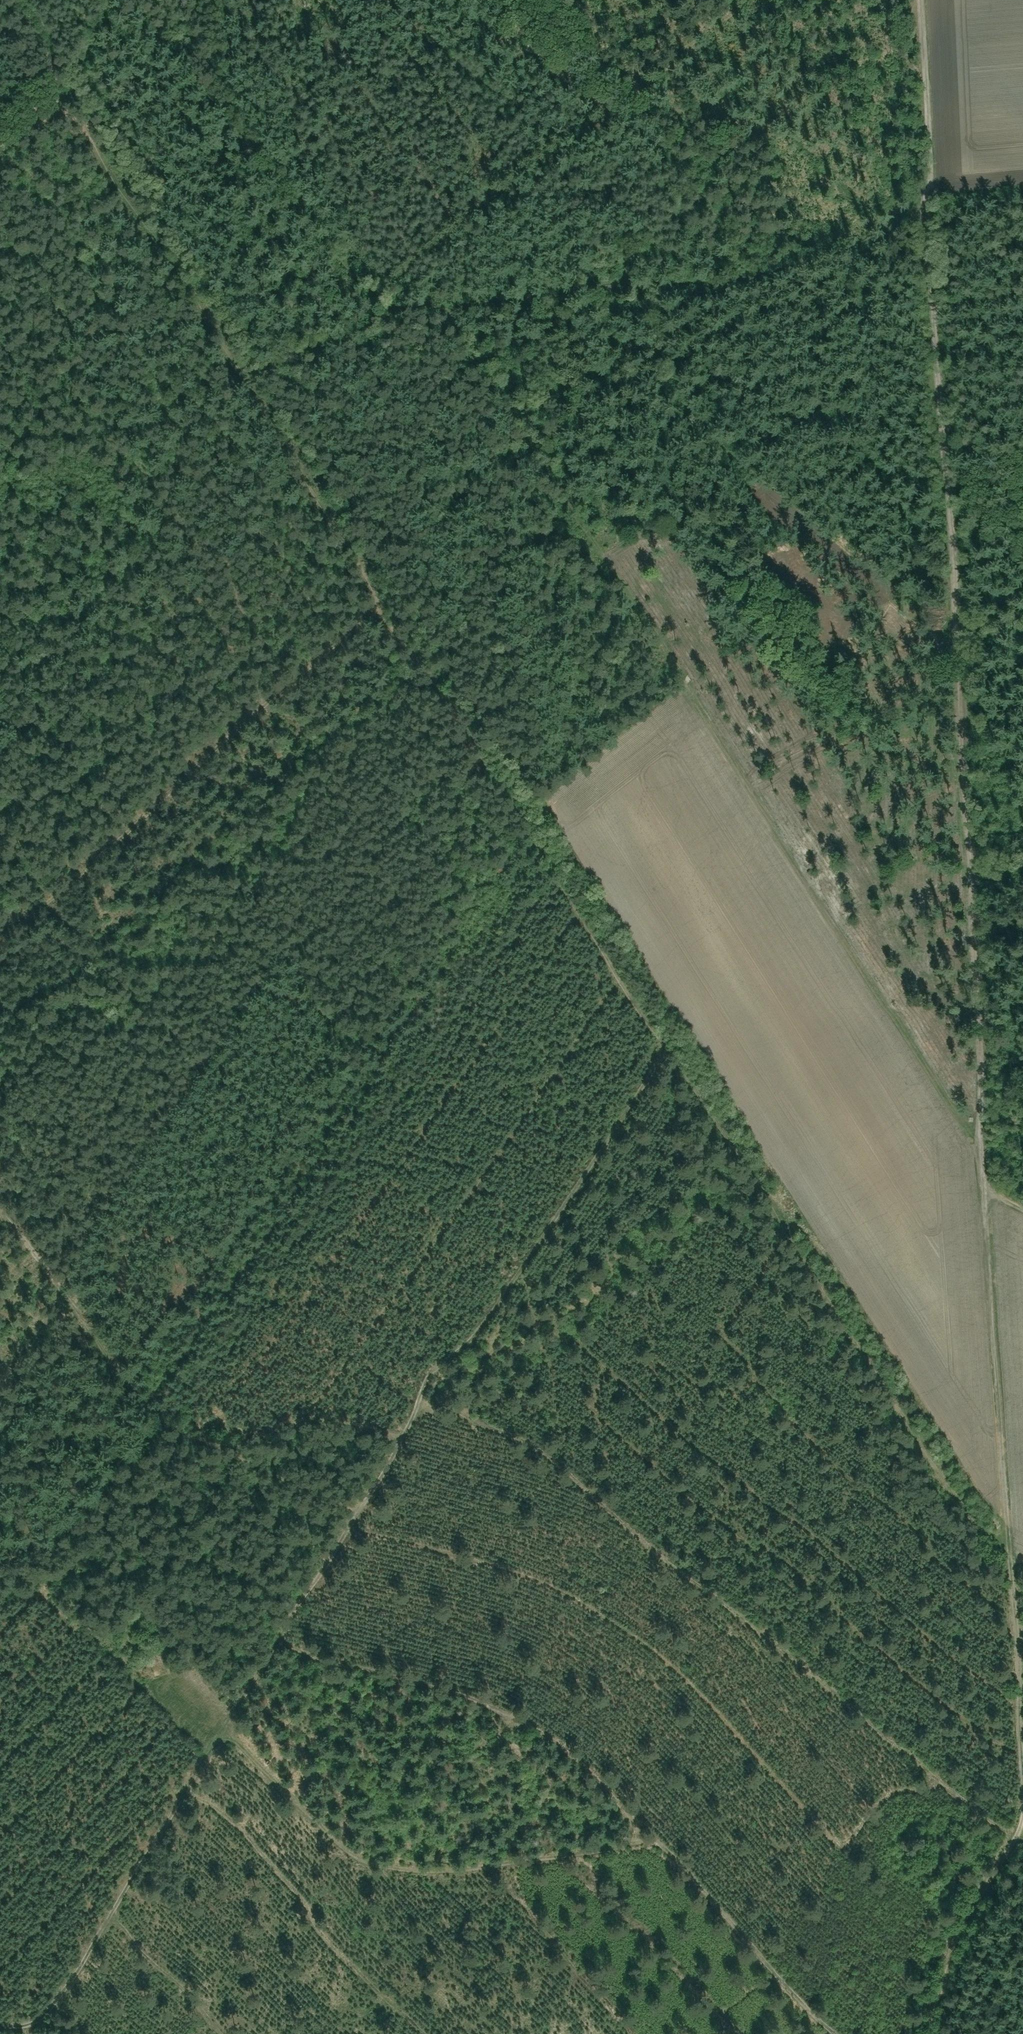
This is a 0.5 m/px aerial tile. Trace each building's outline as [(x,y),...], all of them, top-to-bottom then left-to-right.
[(526,1739),(515,1733),(510,1742),(521,1748),(526,1739)]
